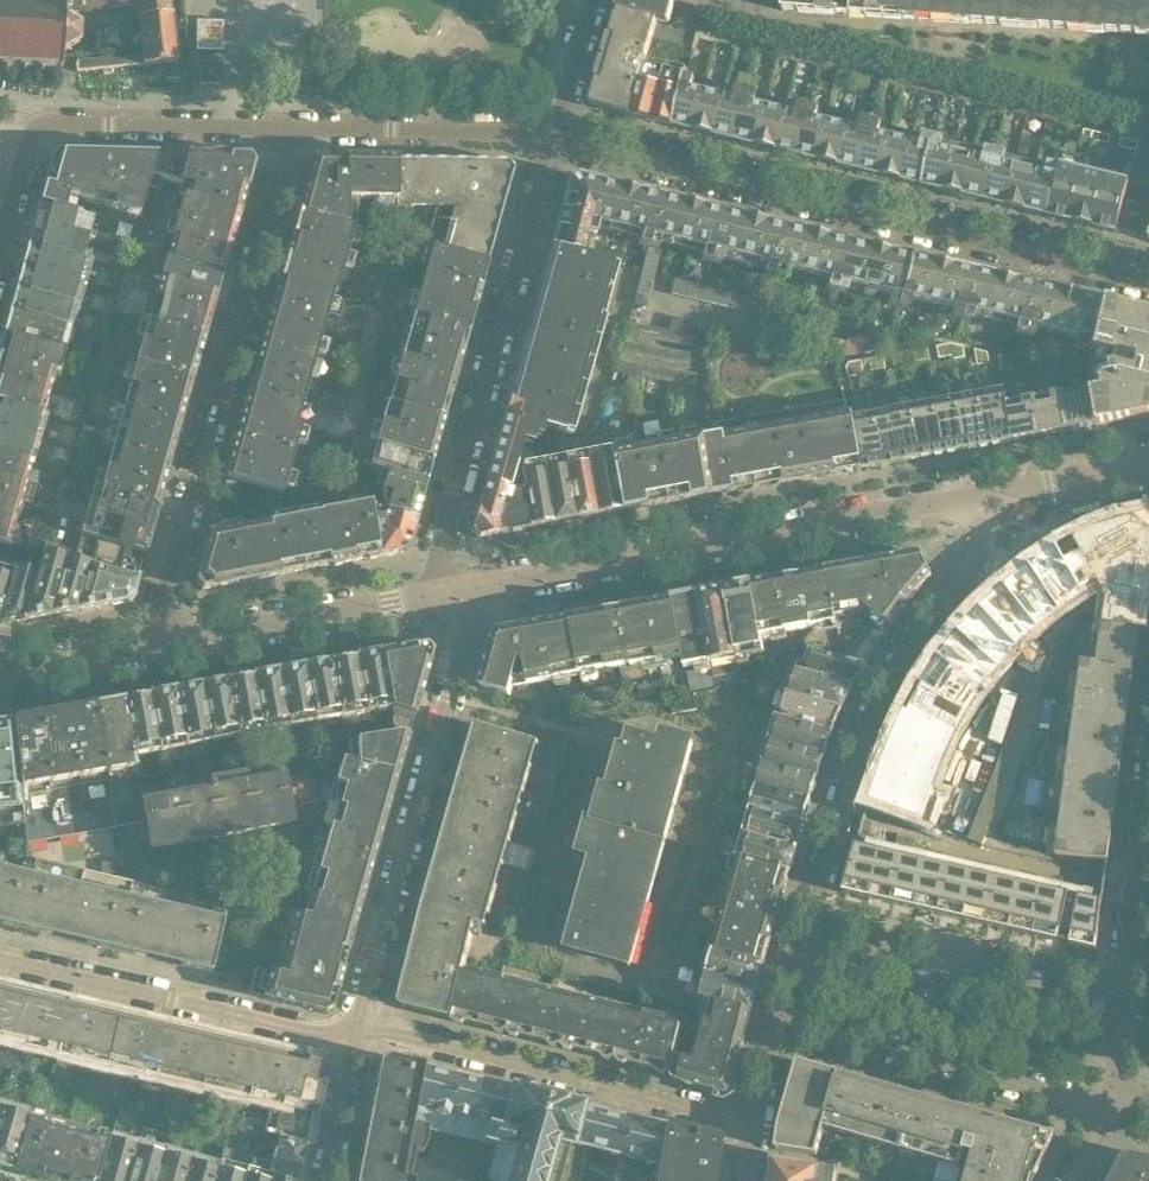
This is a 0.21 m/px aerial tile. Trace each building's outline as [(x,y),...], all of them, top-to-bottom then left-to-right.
[(173,30),(170,0),(42,0),(41,0),(34,0),(0,0),(0,64),(5,64),(5,68),(8,68),(9,64),(23,65),(22,69),(26,69),(26,65),(40,66),(40,70),(44,70),(44,66),(61,67),(61,66),(62,66),(64,51),(78,46),(79,27),(67,20),(67,15),(138,8),(140,33),(143,55),(144,66),(176,62),(173,30)] [(617,11),(656,22),(657,21),(667,23),(673,0),(620,0),(617,11)] [(782,10),(816,12),(817,0),(783,0),(782,10)] [(816,12),(884,17),(885,0),(817,0),(816,12)] [(884,17),(953,22),(954,0),(885,0),(884,17)] [(953,22),(1020,27),(1022,0),(954,0),(953,22)] [(1020,27),(1086,32),(1089,0),(1022,0),(1020,27)] [(1086,32),(1148,36),(1148,0),(1089,0),(1086,32)] [(616,37),(609,60),(603,81),(597,79),(590,105),(631,117),(646,61),(657,22),(656,22),(617,11),(610,36),(616,37)] [(222,22),(197,22),(197,50),(221,51),(222,22)] [(76,72),(144,66),(143,55),(75,62),(76,72)] [(668,65),(648,60),(647,61),(646,61),(631,117),(653,122),(668,65)] [(199,85),(220,85),(221,65),(199,64),(199,85)] [(687,70),(668,65),(653,122),(673,127),(686,76),(687,70)] [(696,78),(686,76),(673,127),(736,141),(748,91),(738,89),(735,99),(693,88),(696,78)] [(757,91),(760,78),(751,76),(749,89),(757,91)] [(758,93),(748,91),(736,141),(799,156),(810,106),(799,103),(797,113),(756,103),(758,93)] [(872,118),(875,104),(865,102),(862,116),(872,118)] [(883,119),(886,107),(877,104),(874,117),(883,119)] [(820,108),(810,106),(799,156),(861,171),(873,121),(863,119),(860,128),(817,118),(820,108)] [(882,124),(873,121),(861,171),(923,186),(935,135),(925,133),(922,143),(880,133),(882,124)] [(1088,139),(1090,130),(1073,126),(1071,135),(1088,139)] [(1111,144),(1113,136),(1096,132),(1094,140),(1111,144)] [(946,138),(935,135),(923,186),(985,201),(997,151),(987,148),(985,158),(943,148),(946,138)] [(1121,147),(1138,151),(1140,142),(1123,138),(1121,147)] [(1008,153),(997,151),(985,201),(1047,215),(1059,166),(1049,164),(1047,173),(1006,163),(1008,153)] [(141,207),(147,185),(155,155),(59,153),(52,158),(39,205),(63,212),(68,196),(138,216),(141,207)] [(179,184),(187,155),(155,155),(147,185),(157,188),(159,179),(179,184)] [(248,156),(187,155),(179,184),(192,188),(189,197),(240,212),(253,165),(248,156)] [(346,208),(347,159),(319,158),(312,164),(298,213),(331,223),(336,207),(346,208)] [(396,160),(347,159),(346,208),(373,208),(372,212),(395,213),(396,160)] [(508,162),(396,160),(395,213),(396,213),(396,222),(397,223),(406,223),(406,209),(414,209),(425,209),(425,226),(426,226),(426,234),(422,248),(486,266),(513,169),(508,162)] [(1148,177),(1148,162),(1143,161),(1139,177),(1148,180),(1148,177)] [(1074,222),(1086,172),(1062,167),(1050,216),(1074,222)] [(1096,227),(1108,178),(1086,172),(1074,222),(1096,227)] [(569,181),(550,248),(581,256),(587,232),(600,182),(577,176),(569,181)] [(1131,183),(1108,178),(1096,227),(1119,233),(1131,183)] [(663,197),(600,182),(587,232),(598,236),(601,225),(643,235),(641,246),(647,247),(650,248),(663,197)] [(240,212),(189,197),(184,196),(166,260),(222,276),(240,212)] [(712,264),(724,211),(663,197),(650,248),(661,250),(664,241),(705,250),(702,261),(712,264)] [(1141,216),(1143,206),(1133,204),(1131,214),(1141,216)] [(63,212),(39,205),(33,227),(87,242),(93,221),(63,212)] [(1143,206),(1141,216),(1138,227),(1136,237),(1148,240),(1148,208),(1143,206)] [(425,209),(414,209),(415,225),(425,226),(425,209)] [(786,226),(724,211),(712,264),(723,266),(725,256),(767,266),(765,276),(774,279),(786,226)] [(335,297),(354,229),(331,223),(298,213),(279,282),(335,297)] [(1138,227),(1141,216),(1131,214),(1128,224),(1138,227)] [(1136,237),(1138,227),(1128,224),(1126,234),(1136,237)] [(849,241),(786,226),(774,279),(785,281),(787,270),(829,280),(827,291),(837,293),(849,241)] [(87,242),(33,227),(27,248),(81,263),(87,242)] [(406,317),(410,300),(422,248),(354,229),(335,297),(406,317)] [(912,256),(849,241),(837,293),(847,296),(849,285),(893,295),(890,306),(899,308),(912,256)] [(649,298),(660,250),(647,247),(636,295),(649,298)] [(81,263),(27,248),(21,270),(78,285),(85,264),(81,263)] [(472,317),(486,266),(422,248),(410,300),(472,317)] [(581,256),(550,248),(542,276),(606,293),(614,265),(581,256)] [(974,270),(912,256),(899,308),(910,311),(913,300),(955,310),(952,320),(962,323),(974,270)] [(222,276),(166,260),(160,281),(216,297),(222,276)] [(78,285),(21,270),(14,292),(72,308),(78,285)] [(1024,338),(1036,285),(974,270),(962,323),(972,325),(973,319),(974,315),(1016,325),(1013,335),(1024,338)] [(606,293),(542,276),(535,302),(598,320),(606,293)] [(767,302),(674,279),(670,294),(763,317),(767,302)] [(216,297),(160,281),(148,323),(204,339),(216,297)] [(328,319),(335,297),(279,282),(273,304),(328,319)] [(1098,300),(1036,285),(1024,338),(1034,340),(1037,329),(1078,340),(1076,350),(1086,352),(1087,351),(1087,349),(1098,300)] [(72,308),(14,292),(8,314),(66,330),(69,317),(75,319),(79,310),(72,308)] [(468,333),(472,317),(410,300),(406,317),(468,333)] [(1098,300),(1087,349),(1086,352),(1084,365),(1087,379),(1088,383),(1089,389),(1096,426),(1148,416),(1148,312),(1098,300)] [(598,320),(535,302),(529,324),(592,341),(598,320)] [(322,341),(328,319),(273,304),(267,326),(322,341)] [(66,330),(8,314),(2,335),(60,351),(64,352),(67,344),(62,342),(66,330)] [(461,356),(468,333),(406,317),(400,339),(461,356)] [(204,339),(148,323),(136,365),(193,381),(204,339)] [(592,341),(529,324),(523,346),(586,363),(592,341)] [(629,324),(627,336),(696,347),(698,336),(629,324)] [(425,485),(443,420),(382,403),(364,398),(371,375),(366,373),(380,330),(366,325),(352,369),(357,371),(344,415),(358,419),(346,463),(385,473),(425,485)] [(317,362),(322,341),(267,326),(261,347),(317,362)] [(0,343),(0,405),(42,416),(54,373),(58,374),(61,365),(56,363),(60,351),(2,335),(0,343)] [(443,420),(461,356),(400,339),(382,403),(443,420)] [(624,343),(622,355),(688,366),(690,354),(624,343)] [(953,356),(950,344),(937,347),(939,359),(953,356)] [(965,358),(963,347),(950,344),(953,356),(953,360),(965,358)] [(586,363),(523,346),(516,370),(579,387),(586,363)] [(311,384),(317,362),(261,347),(255,369),(311,384)] [(930,360),(928,348),(914,351),(916,363),(930,360)] [(990,364),(988,352),(974,349),(977,366),(990,364)] [(106,390),(116,355),(101,350),(90,385),(106,390)] [(908,364),(905,352),(891,355),(893,367),(908,364)] [(1013,369),(1012,358),(999,355),(1001,371),(1002,371),(1013,369)] [(885,368),(883,356),(869,359),(871,371),(885,368)] [(863,375),(861,360),(848,363),(845,368),(847,378),(863,375)] [(619,374),(695,386),(697,374),(621,362),(619,374)] [(175,444),(193,381),(136,365),(118,428),(175,444)] [(1062,382),(1060,371),(1047,367),(1050,384),(1062,382)] [(305,406),(310,384),(311,384),(255,369),(249,390),(305,406)] [(579,387),(516,370),(509,394),(572,412),(579,387)] [(1096,426),(1089,389),(1064,394),(1071,430),(1096,426)] [(299,428),(305,406),(249,390),(242,413),(299,428)] [(1015,441),(1008,404),(1006,391),(982,396),(990,445),(1015,441)] [(572,412),(509,394),(503,416),(544,427),(566,433),(572,412)] [(1071,430),(1064,394),(1036,399),(1042,436),(1071,430)] [(990,445),(982,396),(960,400),(968,449),(990,445)] [(1042,436),(1036,399),(1008,404),(1015,441),(1042,436)] [(968,449),(960,400),(937,404),(946,453),(968,449)] [(846,421),(842,401),(817,406),(830,474),(855,470),(846,421)] [(946,453),(937,404),(915,408),(923,457),(946,453)] [(42,416),(0,405),(0,428),(40,439),(46,417),(42,416)] [(830,474),(817,406),(792,410),(805,479),(830,474)] [(923,457),(915,408),(893,412),(902,461),(923,457)] [(805,479),(792,410),(767,415),(779,484),(805,479)] [(902,461),(893,412),(871,416),(880,465),(902,461)] [(293,450),(299,428),(242,413),(236,434),(293,450)] [(779,484),(767,415),(741,419),(753,488),(779,484)] [(544,427),(503,416),(496,443),(520,450),(523,441),(534,444),(536,436),(541,437),(544,427)] [(880,465),(871,416),(855,419),(846,421),(855,470),(857,469),(864,468),(880,465)] [(753,488),(741,419),(713,424),(714,431),(716,431),(727,493),(753,488)] [(0,428),(0,452),(31,460),(34,461),(40,439),(0,428)] [(175,444),(118,428),(100,492),(157,509),(175,444)] [(727,493),(716,431),(714,431),(712,431),(698,434),(709,497),(727,493)] [(288,469),(293,450),(236,434),(231,453),(288,469)] [(329,448),(332,437),(320,434),(317,444),(329,448)] [(709,497),(698,434),(675,438),(687,501),(709,497)] [(687,501),(675,438),(654,442),(664,505),(687,501)] [(664,505),(654,442),(631,446),(642,509),(664,505)] [(496,443),(485,482),(508,489),(515,464),(520,450),(496,443)] [(642,509),(631,446),(607,451),(618,513),(642,509)] [(607,450),(585,454),(597,517),(618,513),(607,451),(607,450)] [(31,460),(0,452),(0,497),(19,503),(31,460)] [(281,492),(288,469),(231,453),(224,477),(281,492)] [(585,454),(562,458),(574,521),(597,517),(585,454)] [(562,458),(541,462),(552,525),(574,521),(562,458)] [(541,462),(521,466),(519,477),(529,529),(552,525),(541,462)] [(515,464),(508,489),(499,522),(501,534),(529,529),(519,477),(521,466),(515,464)] [(54,469),(49,485),(60,488),(65,473),(54,469)] [(425,485),(385,473),(379,493),(381,504),(384,505),(382,512),(415,522),(425,485)] [(471,532),(477,539),(501,534),(499,522),(508,489),(485,482),(471,532)] [(145,552),(157,509),(100,492),(92,490),(89,499),(80,534),(145,552)] [(72,561),(80,534),(89,499),(60,491),(43,552),(72,561)] [(19,503),(0,497),(0,543),(7,545),(19,503)] [(415,522),(382,512),(371,509),(370,504),(368,505),(378,557),(401,553),(408,546),(415,522)] [(378,557),(368,505),(348,509),(357,561),(378,557)] [(357,561),(348,509),(319,514),(319,515),(328,567),(357,561)] [(869,803),(936,827),(947,796),(934,791),(943,766),(944,764),(947,756),(954,741),(955,739),(958,733),(969,714),(974,706),(978,700),(984,691),(1001,669),(1020,648),(1027,642),(1041,629),(1063,612),(1086,597),(1082,591),(1092,586),(1090,583),(1090,582),(1094,579),(1095,580),(1106,599),(1102,625),(1139,630),(1148,556),(1148,516),(1146,513),(1117,519),(1107,523),(1100,525),(1094,527),(1090,529),(1085,532),(1080,534),(1075,537),(1073,537),(1071,539),(1056,547),(1046,554),(1029,565),(1004,586),(980,608),(958,632),(938,657),(920,684),(904,713),(891,743),(869,803)] [(328,567),(319,515),(292,520),(301,571),(328,567)] [(301,571),(292,520),(269,525),(278,576),(301,571)] [(278,576),(269,525),(242,530),(251,581),(278,576)] [(251,581),(242,530),(223,533),(232,584),(251,581)] [(232,584),(223,533),(210,535),(209,535),(195,583),(202,590),(232,584)] [(132,597),(145,552),(80,534),(72,561),(58,615),(125,603),(127,605),(134,599),(132,597)] [(58,615),(72,561),(43,552),(37,572),(24,621),(58,615)] [(908,603),(932,576),(921,555),(826,572),(834,619),(837,618),(847,616),(846,609),(862,606),(891,627),(908,603)] [(0,615),(0,625),(24,621),(37,572),(13,565),(10,576),(0,615)] [(826,572),(750,586),(759,638),(762,637),(838,623),(837,618),(834,619),(826,572)] [(10,576),(0,573),(0,615),(10,576)] [(750,586),(723,591),(735,658),(737,658),(765,653),(762,637),(759,638),(750,586)] [(735,658),(723,591),(698,595),(711,664),(712,669),(715,687),(716,691),(741,685),(737,658),(735,658)] [(711,664),(698,595),(672,600),(682,658),(684,668),(711,664)] [(682,658),(672,600),(648,604),(657,662),(682,658)] [(657,662),(648,604),(620,609),(631,665),(632,667),(657,662)] [(631,665),(620,609),(594,614),(605,669),(631,665)] [(605,669),(594,614),(591,612),(584,614),(582,616),(569,619),(579,674),(605,669)] [(579,674),(569,619),(543,623),(553,679),(579,674)] [(553,679),(543,623),(501,631),(494,637),(480,686),(510,695),(512,687),(553,679)] [(870,624),(846,661),(866,665),(886,635),(870,624)] [(1139,630),(1102,625),(1097,663),(1082,661),(1076,699),(1129,706),(1139,630)] [(425,645),(379,653),(390,710),(394,735),(408,739),(432,652),(425,645)] [(379,653),(354,658),(363,715),(390,710),(379,653)] [(853,690),(866,665),(846,661),(812,654),(808,669),(798,667),(796,675),(853,690)] [(354,658),(338,661),(328,663),(339,719),(363,715),(354,658)] [(328,663),(303,667),(313,724),(339,719),(328,663)] [(313,724),(303,667),(278,672),(288,729),(313,724)] [(691,691),(715,687),(712,669),(687,672),(691,691)] [(278,672),(252,677),(261,733),(263,742),(279,739),(278,730),(288,729),(278,672)] [(853,690),(796,675),(791,690),(784,688),(782,695),(788,697),(842,711),(853,690)] [(1023,675),(1022,682),(1036,685),(1037,677),(1023,675)] [(252,677),(235,680),(226,682),(237,738),(261,733),(252,677)] [(638,685),(640,697),(666,692),(664,681),(638,685)] [(226,682),(202,686),(211,742),(237,738),(226,682)] [(1022,682),(1020,690),(1035,693),(1036,685),(1022,682)] [(202,686),(183,689),(175,691),(185,747),(211,742),(202,686)] [(567,695),(569,707),(616,698),(614,687),(567,695)] [(1020,690),(1019,698),(1033,701),(1035,693),(1020,690)] [(175,691),(149,696),(160,751),(185,747),(175,691)] [(140,697),(123,700),(133,756),(160,751),(149,696),(140,697)] [(670,701),(673,714),(698,709),(695,697),(670,701)] [(842,711),(788,697),(783,711),(778,711),(776,718),(832,734),(842,711)] [(1019,698),(1017,706),(1032,708),(1033,701),(1019,698)] [(1129,706),(1076,699),(1066,777),(1118,784),(1129,706)] [(123,700),(96,704),(117,826),(145,821),(142,803),(133,756),(123,700)] [(96,704),(68,709),(87,832),(117,826),(96,704)] [(1017,706),(1016,714),(1030,716),(1032,708),(1017,706)] [(87,832),(68,709),(14,719),(27,842),(87,832)] [(1016,714),(1014,721),(1029,726),(1029,724),(1030,716),(1016,714)] [(824,756),(832,734),(776,718),(773,727),(778,728),(774,742),(824,756)] [(14,719),(0,721),(0,847),(27,854),(25,842),(27,842),(14,719)] [(1014,721),(1012,729),(1025,734),(1028,727),(1029,726),(1014,721)] [(539,743),(476,725),(469,751),(479,753),(474,768),(471,770),(464,768),(459,785),(513,800),(515,791),(524,794),(532,766),(523,764),(529,743),(538,746),(539,743)] [(1012,729),(1009,736),(1022,742),(1025,734),(1012,729)] [(603,788),(594,823),(665,843),(666,841),(674,812),(678,797),(680,789),(694,742),(664,733),(663,735),(661,743),(648,740),(630,734),(626,750),(621,748),(610,790),(603,788)] [(394,735),(348,743),(348,763),(341,761),(340,763),(397,775),(408,739),(394,735)] [(1009,736),(1006,744),(1020,749),(1022,742),(1009,736)] [(817,779),(824,756),(774,742),(769,741),(767,750),(771,751),(767,764),(767,765),(817,779)] [(279,760),(307,755),(305,744),(277,750),(279,760)] [(1006,744),(1003,751),(1017,756),(1020,749),(1006,744)] [(1003,751),(1000,758),(1014,764),(1017,756),(1003,751)] [(1000,758),(997,766),(1011,771),(1014,764),(1000,758)] [(397,775),(340,763),(335,783),(391,797),(397,775)] [(171,798),(142,803),(145,821),(150,850),(290,825),(288,812),(301,809),(301,806),(316,803),(310,772),(291,775),(291,776),(281,778),(280,774),(268,775),(266,764),(243,768),(244,774),(209,780),(208,774),(169,781),(171,798)] [(817,779),(767,765),(767,764),(764,764),(757,787),(810,802),(817,779)] [(997,766),(994,773),(1008,779),(1011,771),(997,766)] [(994,773),(991,781),(1005,786),(1008,779),(994,773)] [(1118,784),(1066,777),(1056,855),(1108,862),(1118,784)] [(991,781),(989,788),(1002,793),(1005,786),(991,781)] [(391,797),(335,783),(334,784),(339,786),(334,805),(385,819),(391,797)] [(513,800),(459,785),(453,805),(460,807),(462,810),(458,825),(448,822),(441,847),(495,863),(504,866),(504,864),(495,861),(501,840),(510,843),(518,815),(509,812),(512,803),(521,806),(522,803),(513,800)] [(538,798),(550,802),(554,789),(542,785),(538,798)] [(804,825),(810,802),(757,787),(750,811),(804,825)] [(989,788),(986,795),(999,801),(1002,793),(989,788)] [(986,795),(983,803),(997,808),(999,801),(986,795)] [(983,803),(980,810),(994,815),(997,808),(983,803)] [(385,819),(334,805),(333,806),(336,807),(330,827),(380,840),(385,819)] [(980,810),(977,818),(991,823),(994,815),(980,810)] [(804,825),(750,811),(744,834),(797,849),(804,825)] [(977,818),(974,825),(988,830),(991,823),(977,818)] [(866,820),(858,847),(868,849),(874,822),(866,820)] [(593,858),(568,949),(631,966),(654,883),(658,871),(665,843),(594,823),(589,821),(581,850),(580,854),(593,858)] [(974,825),(971,832),(985,838),(988,830),(974,825)] [(330,827),(323,850),(373,864),(380,840),(330,827)] [(971,832),(968,840),(982,845),(985,838),(971,832)] [(797,849),(744,834),(736,858),(739,860),(790,873),(797,849)] [(898,835),(893,856),(912,860),(916,839),(898,835)] [(495,863),(441,847),(434,871),(444,874),(440,888),(437,890),(429,888),(423,909),(475,923),(475,924),(486,927),(487,924),(478,921),(481,912),(490,914),(498,887),(489,884),(495,863)] [(856,847),(843,893),(1059,942),(1060,939),(1070,941),(1069,944),(1096,951),(1103,903),(1101,902),(1090,900),(1068,895),(1054,892),(1035,888),(1006,881),(988,877),(959,871),(941,866),(912,860),(893,856),(878,852),(868,849),(858,847),(856,847)] [(373,864),(323,850),(317,872),(367,885),(373,864)] [(944,853),(941,866),(959,871),(962,858),(944,853)] [(35,859),(31,875),(18,928),(40,933),(41,925),(45,924),(96,936),(98,939),(96,946),(116,951),(129,898),(133,882),(35,859)] [(784,897),(790,873),(739,860),(733,882),(784,897)] [(991,864),(988,877),(1006,881),(1009,868),(991,864)] [(31,875),(0,868),(0,913),(1,913),(3,916),(1,924),(18,928),(31,875)] [(367,885),(317,872),(311,894),(361,907),(367,885)] [(1038,875),(1035,888),(1054,892),(1057,879),(1038,875)] [(1095,878),(1090,900),(1101,902),(1104,880),(1095,878)] [(777,920),(784,897),(733,882),(727,906),(777,920)] [(355,929),(361,907),(311,894),(304,916),(355,929)] [(211,973),(223,920),(129,898),(116,951),(134,955),(136,948),(139,946),(156,950),(190,958),(192,961),(190,968),(211,973)] [(503,919),(516,922),(519,909),(507,906),(503,919)] [(777,920),(727,906),(720,928),(771,942),(777,920)] [(451,1019),(466,961),(475,924),(475,923),(423,909),(418,929),(425,930),(427,934),(410,1004),(409,1005),(410,1006),(410,1008),(411,1008),(412,1009),(451,1019)] [(344,970),(355,929),(304,916),(290,912),(280,954),(344,970)] [(771,942),(720,928),(714,951),(765,964),(771,942)] [(765,964),(714,951),(710,965),(705,963),(703,974),(707,975),(758,989),(765,964)] [(339,988),(344,970),(280,954),(275,974),(269,972),(255,969),(251,982),(248,995),(263,998),(325,1013),(333,1008),(339,988)] [(479,1026),(491,979),(465,973),(452,1021),(464,1024),(467,1023),(479,1026)] [(758,989),(707,975),(703,988),(699,987),(696,998),(709,1001),(752,1011),(758,989)] [(508,1033),(519,986),(491,979),(479,1026),(494,1030),(496,1032),(503,1034),(506,1032),(508,1033)] [(0,985),(0,1032),(9,1034),(20,989),(0,985)] [(535,1040),(546,993),(519,986),(508,1033),(509,1033),(511,1036),(518,1038),(521,1036),(535,1040)] [(316,1082),(322,1060),(20,989),(9,1034),(60,1046),(58,1054),(249,1099),(251,1091),(272,1096),(263,1133),(278,1137),(306,1144),(316,1082)] [(561,1046),(573,1000),(546,993),(535,1040),(548,1043),(550,1046),(557,1048),(560,1046),(561,1046)] [(588,1053),(600,1007),(573,1000),(561,1046),(563,1047),(565,1049),(571,1051),(574,1050),(588,1053)] [(731,1087),(735,1071),(752,1011),(709,1001),(706,1012),(703,1011),(690,1060),(675,1056),(670,1073),(673,1080),(722,1092),(731,1087)] [(615,1060),(627,1013),(600,1007),(588,1053),(602,1057),(604,1059),(611,1061),(614,1059),(615,1060)] [(641,1066),(653,1020),(627,1013),(615,1060),(617,1060),(618,1063),(625,1065),(628,1063),(641,1066)] [(675,1056),(682,1027),(653,1020),(641,1066),(656,1070),(658,1073),(665,1075),(668,1073),(670,1073),(675,1056)] [(554,1142),(657,1168),(663,1128),(594,1110),(581,1107),(581,1106),(564,1101),(528,1092),(511,1088),(511,1089),(423,1067),(423,1065),(411,1062),(410,1063),(387,1057),(378,1063),(356,1180),(413,1180),(409,1180),(414,1153),(424,1155),(431,1115),(487,1129),(483,1144),(496,1147),(491,1165),(481,1162),(476,1180),(543,1180),(554,1142)] [(1033,1177),(1036,1178),(1056,1135),(798,1061),(779,1126),(776,1149),(817,1155),(824,1129),(961,1168),(966,1152),(974,1154),(975,1150),(981,1152),(973,1180),(1032,1180),(1033,1177)] [(14,1169),(29,1113),(30,1110),(0,1103),(0,1165),(14,1169)] [(111,1136),(29,1113),(14,1169),(41,1176),(42,1171),(67,1178),(66,1180),(98,1180),(111,1136)] [(714,1173),(712,1173),(716,1145),(716,1144),(716,1143),(716,1142),(715,1141),(715,1140),(714,1139),(712,1138),(711,1138),(664,1126),(663,1128),(657,1168),(655,1180),(713,1180),(714,1173)] [(98,1180),(126,1180),(136,1147),(138,1140),(112,1133),(111,1136),(98,1180)] [(278,1137),(267,1176),(270,1177),(283,1180),(295,1180),(306,1144),(278,1137)] [(136,1147),(126,1180),(156,1180),(163,1155),(136,1147)] [(163,1155),(156,1180),(185,1180),(191,1162),(163,1155)] [(1131,1156),(1122,1160),(1111,1180),(1148,1180),(1148,1160),(1131,1156)] [(774,1161),(771,1180),(835,1180),(837,1170),(774,1161)] [(191,1162),(185,1180),(214,1180),(217,1170),(191,1162)] [(217,1170),(214,1180),(241,1180),(243,1176),(218,1169),(217,1170)]
